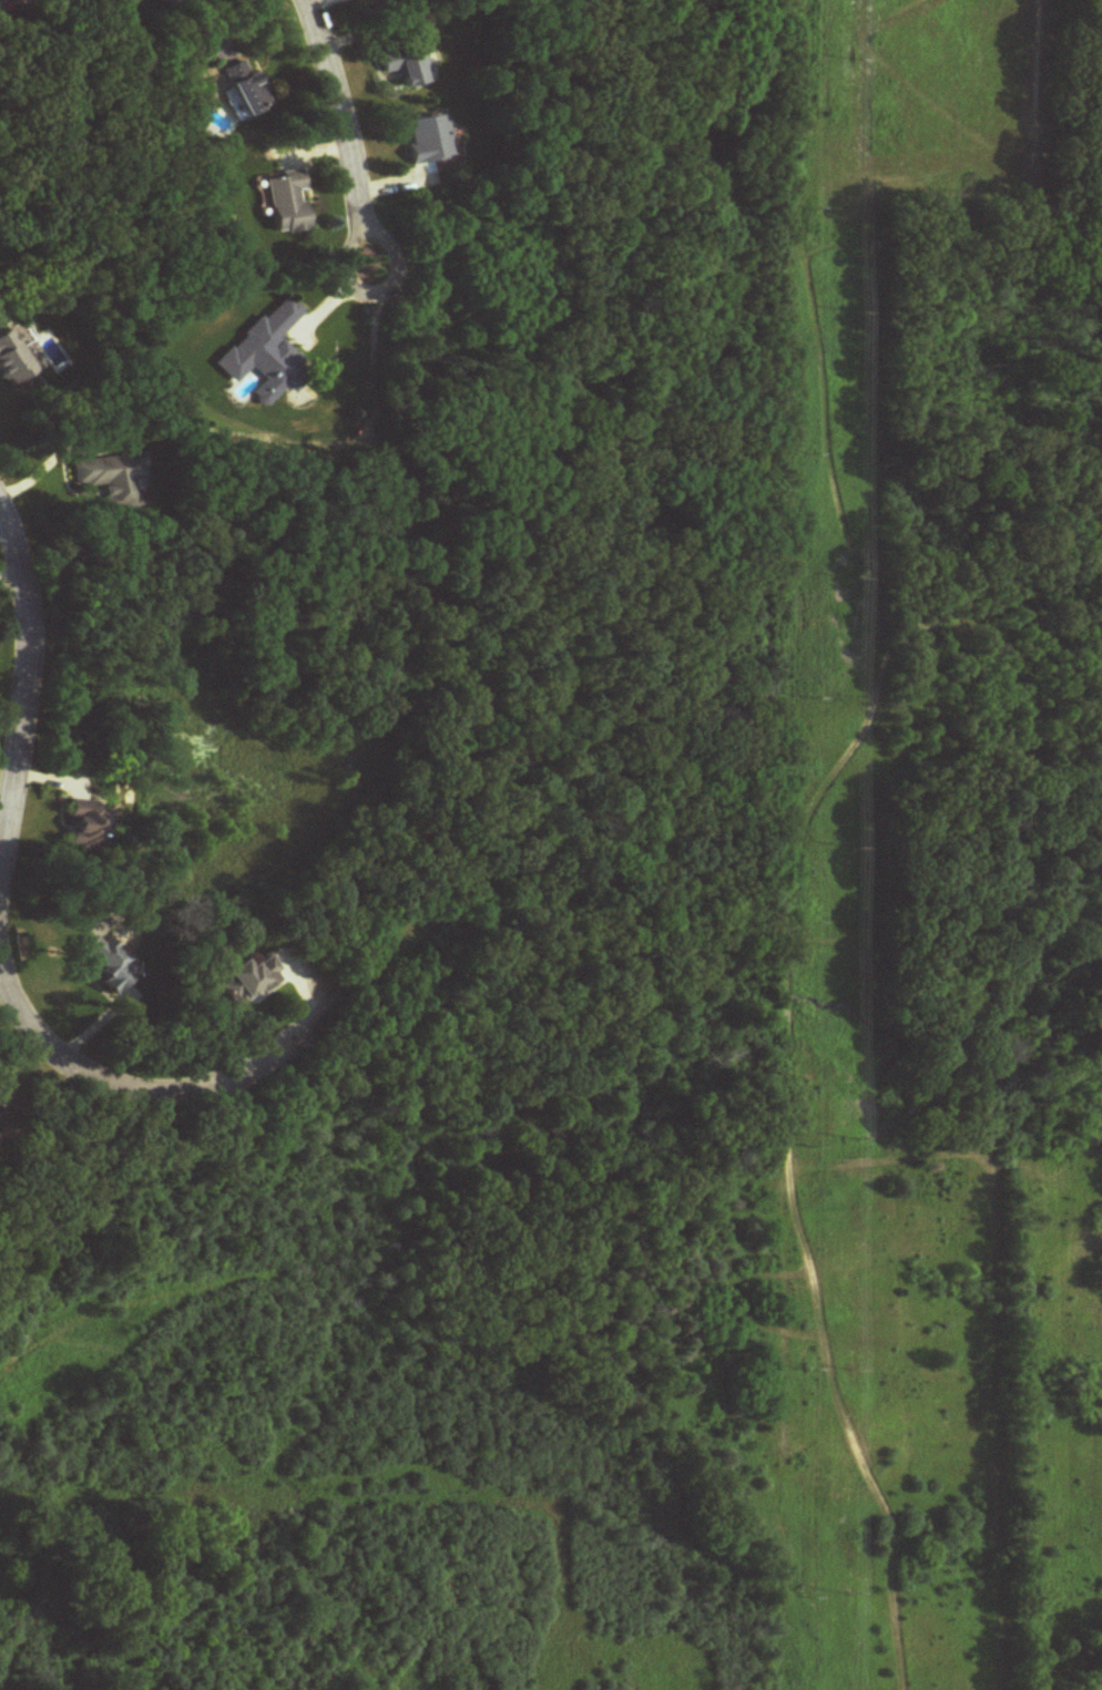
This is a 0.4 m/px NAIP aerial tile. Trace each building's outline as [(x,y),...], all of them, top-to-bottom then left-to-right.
[(3,9),(13,0),(0,0),(0,6),(3,9)] [(379,55),(384,75),(400,72),(404,90),(432,83),(423,45),(379,55)] [(224,70),(244,119),(272,107),(256,70),(249,73),(244,61),(224,70)] [(412,166),(453,159),(447,116),(406,123),(412,166)] [(309,232),(301,171),(266,176),(274,237),(309,232)] [(303,314),(285,297),(215,365),(234,384),(250,369),(264,383),(250,396),(263,410),(284,389),(290,395),(304,382),(291,369),(299,361),(278,339),(303,314)] [(12,331),(0,337),(0,382),(4,389),(34,375),(12,331)] [(73,462),(75,488),(101,487),(103,512),(142,509),(138,456),(73,462)] [(63,846),(101,848),(104,801),(66,799),(63,846)] [(104,938),(99,943),(90,934),(77,947),(106,975),(99,982),(112,995),(136,970),(104,938)] [(245,961),(225,973),(229,979),(221,984),(232,1002),(243,995),(248,1002),(283,980),(268,957),(250,968),(245,961)]
